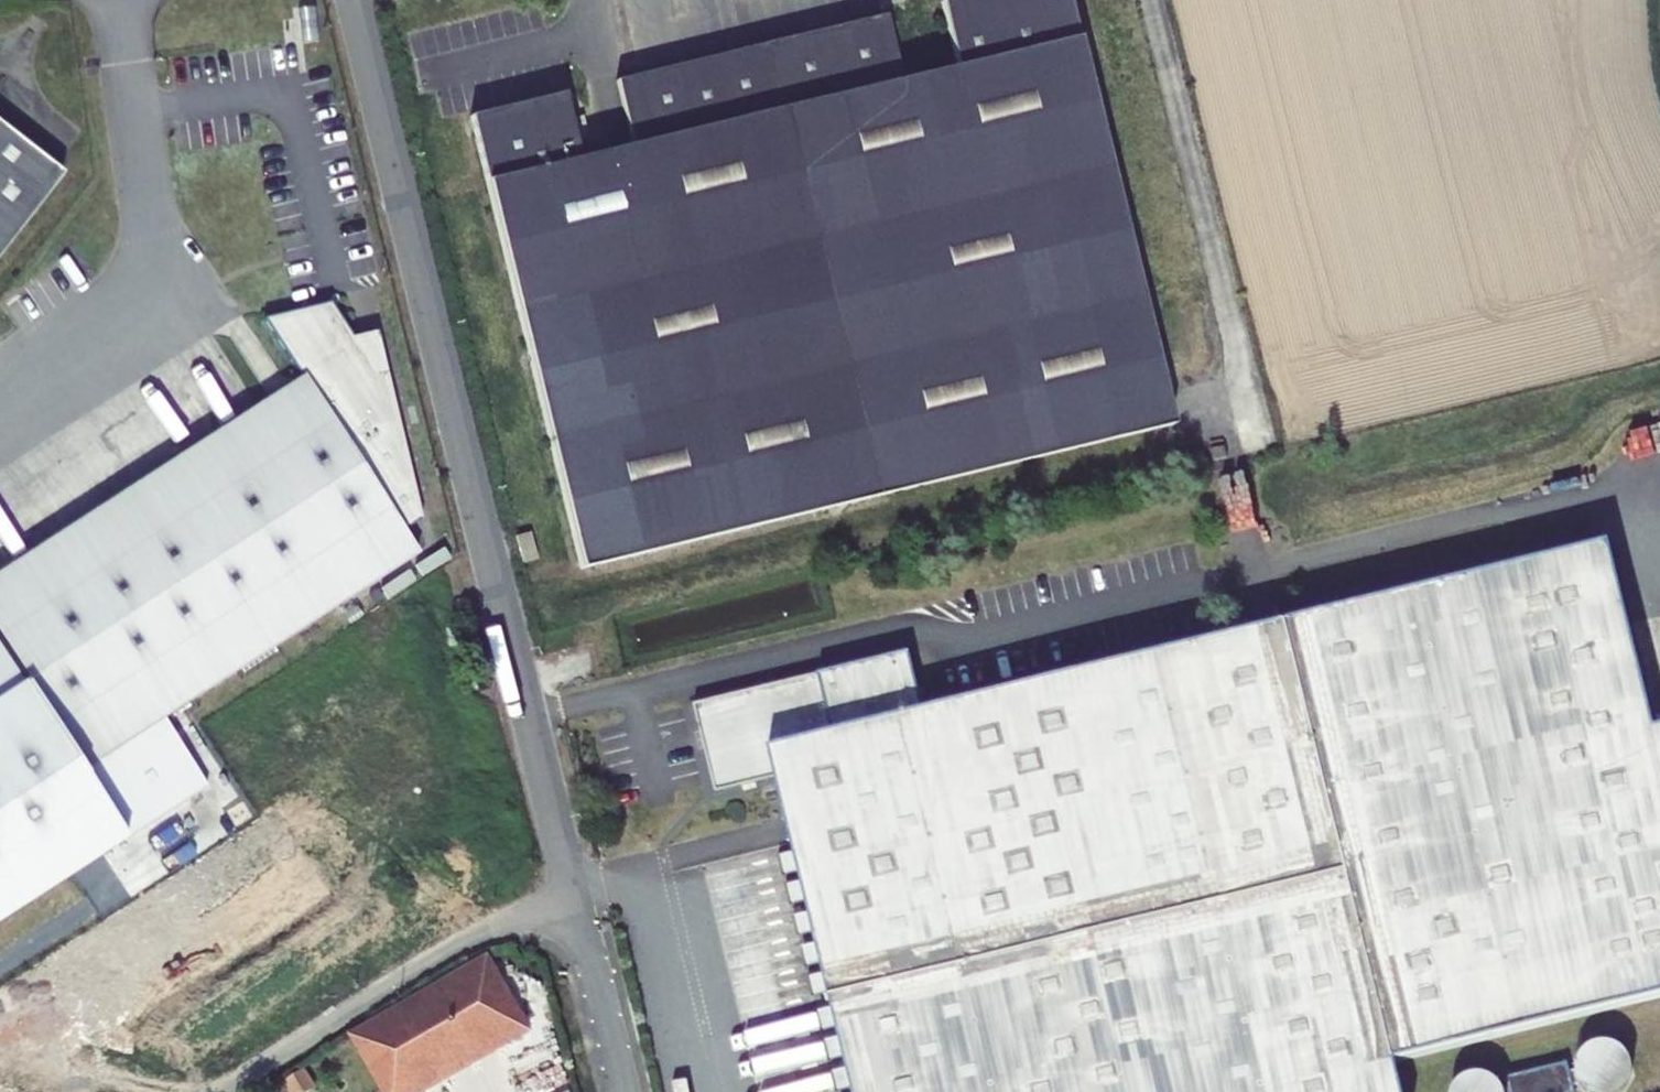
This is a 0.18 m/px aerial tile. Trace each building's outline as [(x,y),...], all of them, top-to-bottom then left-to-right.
[(584,566),(1175,427),(1074,0),(979,0),(993,60),(905,80),(890,16),(624,79),(640,145),(585,158),(569,92),(477,114),(584,566)] [(59,176),(0,131),(0,253),(59,176)] [(77,771),(416,559),(402,536),(420,526),(383,376),(374,379),(352,342),(331,307),(264,323),(302,383),(0,571),(0,648),(22,683),(77,771)] [(374,338),(352,342),(374,379),(383,376),(374,338)] [(1609,543),(929,715),(914,656),(698,710),(720,798),(780,783),(859,1091),(1406,1091),(1398,1061),(1659,994),(1659,726),(1656,727),(1609,543)] [(341,607),(329,615),(335,625),(348,617),(341,607)] [(480,643),(467,643),(467,655),(480,655),(480,643)] [(0,696),(0,916),(120,841),(77,771),(22,683),(0,696)] [(352,1036),(383,1091),(426,1091),(533,1032),(491,957),(352,1036)] [(1644,1044),(1593,1044),(1592,1089),(1643,1089),(1644,1044)] [(1576,1059),(1466,1082),(1468,1091),(1583,1091),(1576,1059)]
